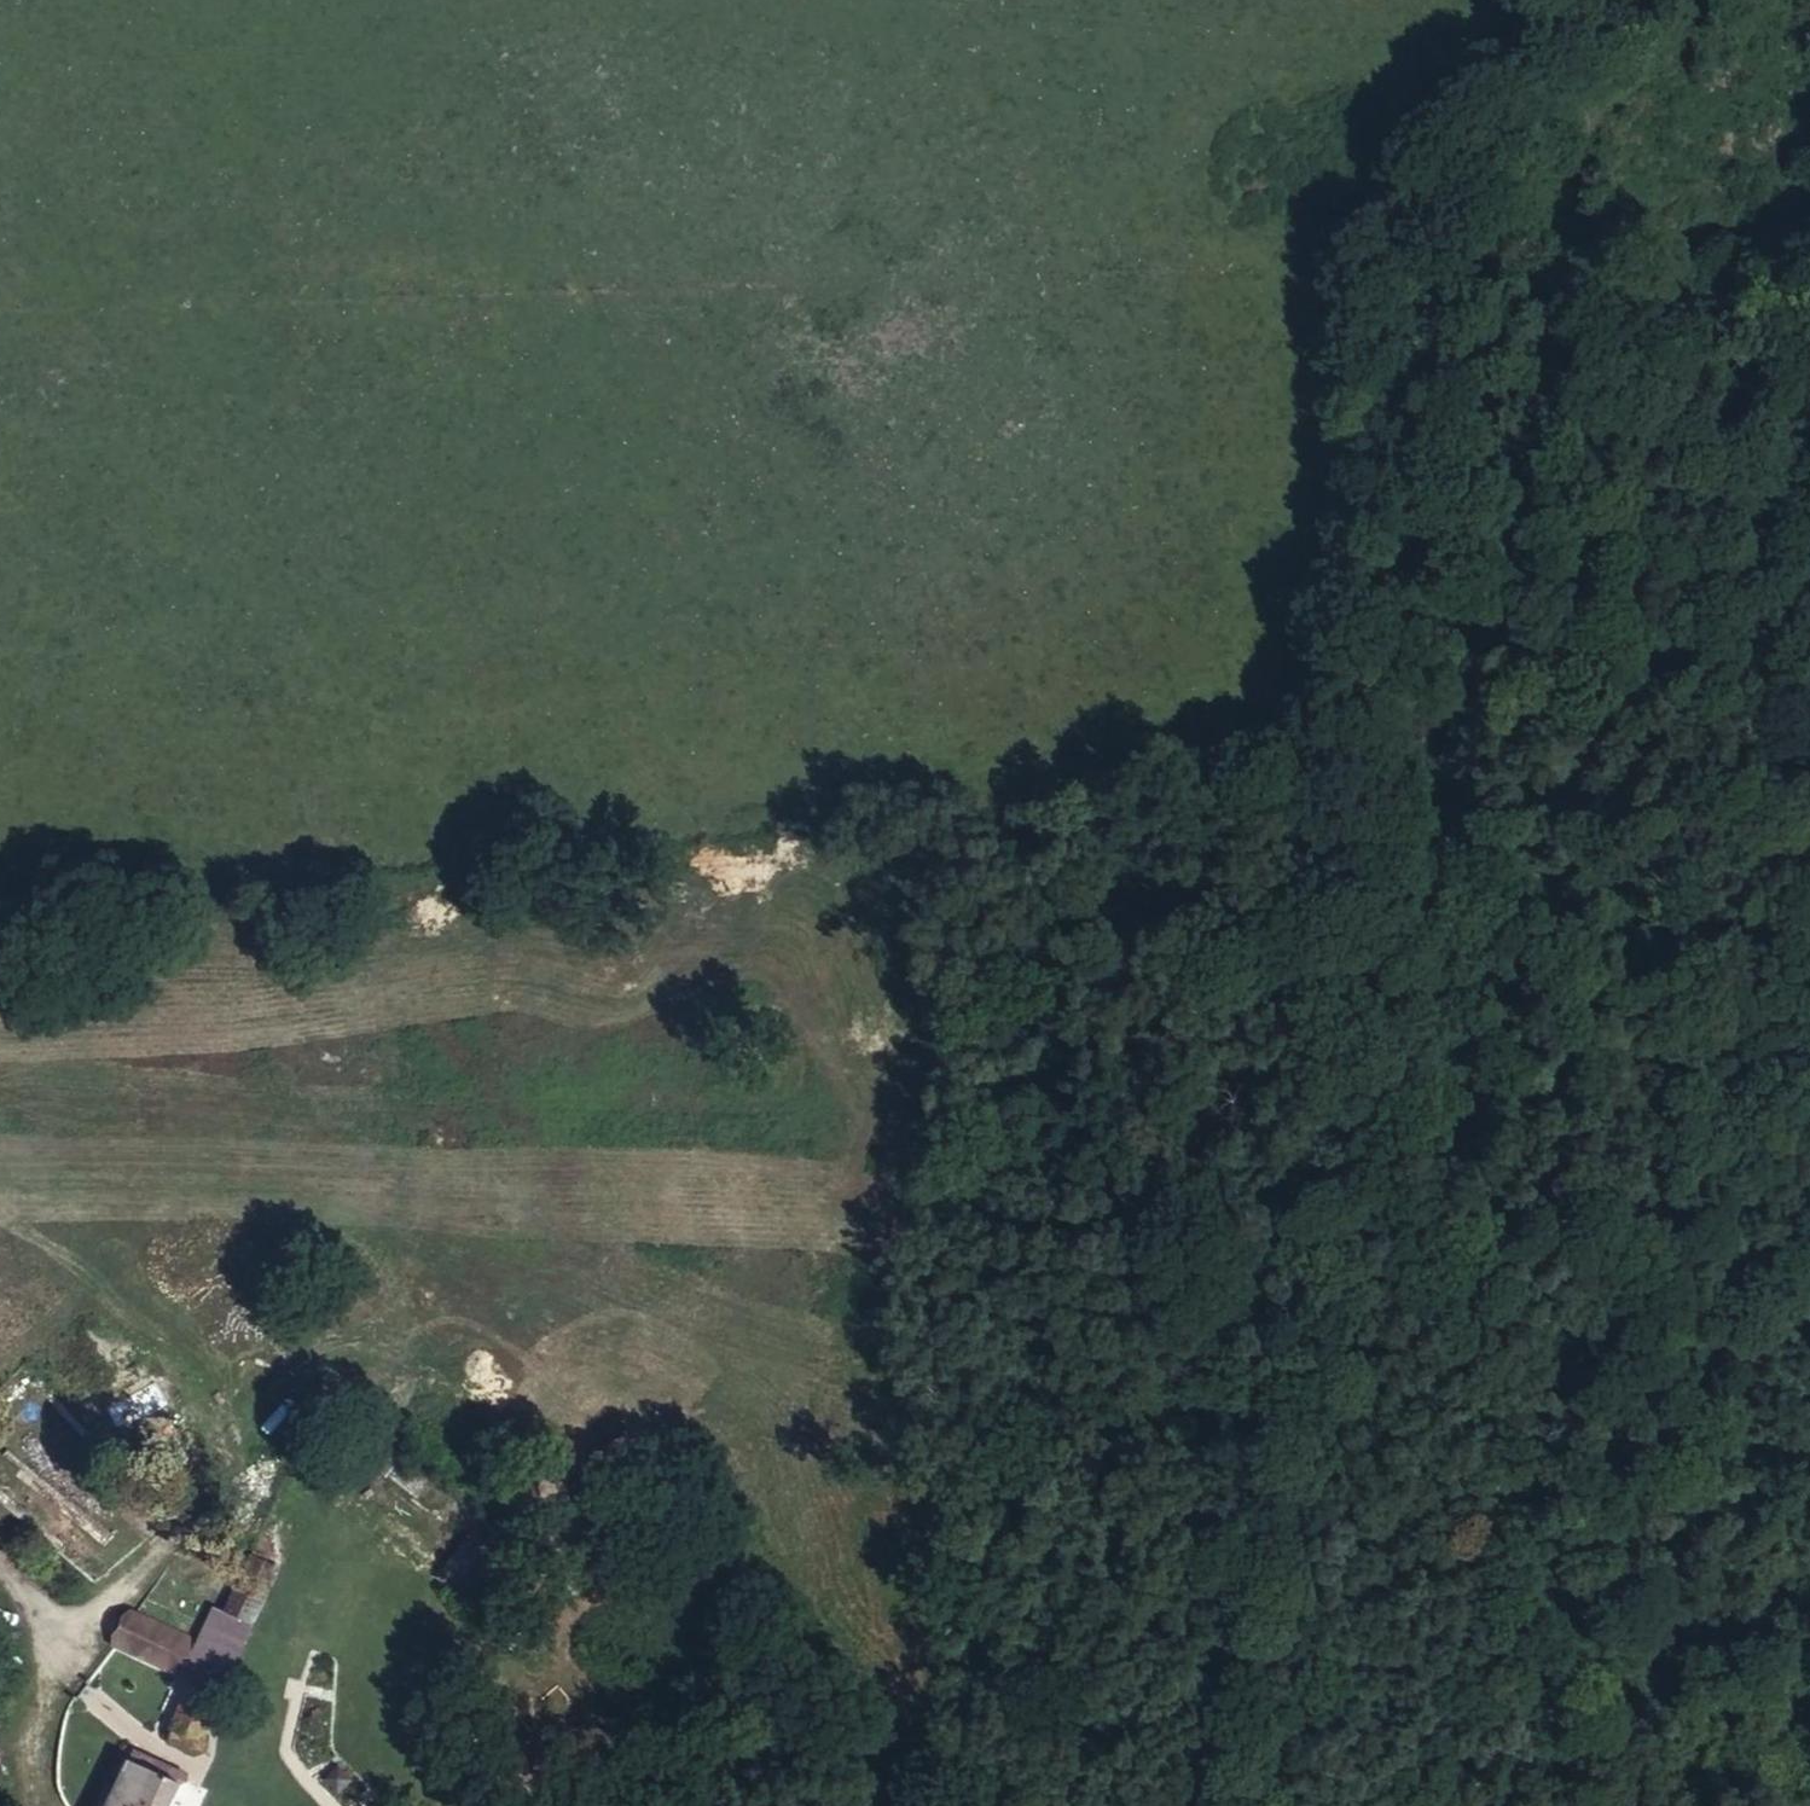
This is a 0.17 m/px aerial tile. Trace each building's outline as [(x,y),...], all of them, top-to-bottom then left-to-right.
[(252,1625),(277,1572),(250,1560),(224,1613),(252,1625)] [(178,1674),(194,1642),(131,1611),(114,1643),(178,1674)] [(201,1745),(231,1682),(201,1666),(197,1675),(194,1674),(170,1729),(173,1731),(201,1745)] [(199,1753),(204,1746),(201,1745),(173,1731),(167,1742),(189,1755),(199,1753)] [(184,1776),(134,1753),(109,1805),(170,1805),(184,1776)]
